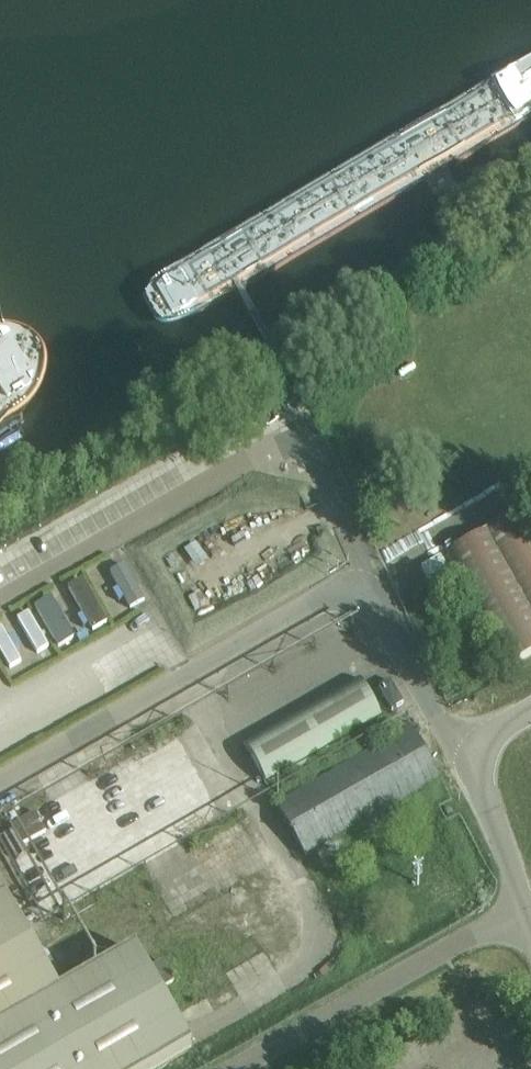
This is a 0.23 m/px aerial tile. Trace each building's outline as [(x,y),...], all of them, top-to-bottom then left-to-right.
[(525,509),(446,553),(509,666),(530,654),(530,520),(525,509)] [(145,600),(124,564),(110,572),(131,608),(145,600)] [(107,621),(83,579),(68,587),(93,629),(107,621)] [(66,635),(46,600),(35,606),(55,641),(66,635)] [(2,627),(0,628),(0,651),(10,668),(22,661),(2,627)] [(268,785),(383,719),(359,677),(244,742),(268,785)] [(391,681),(379,688),(392,710),(404,703),(391,681)] [(382,812),(440,778),(411,729),(277,806),(306,855),(364,822),(372,837),(391,827),(382,812)] [(163,961),(147,971),(136,952),(60,995),(0,891),(0,1068),(155,1068),(190,1049),(157,992),(175,982),(163,961)]
